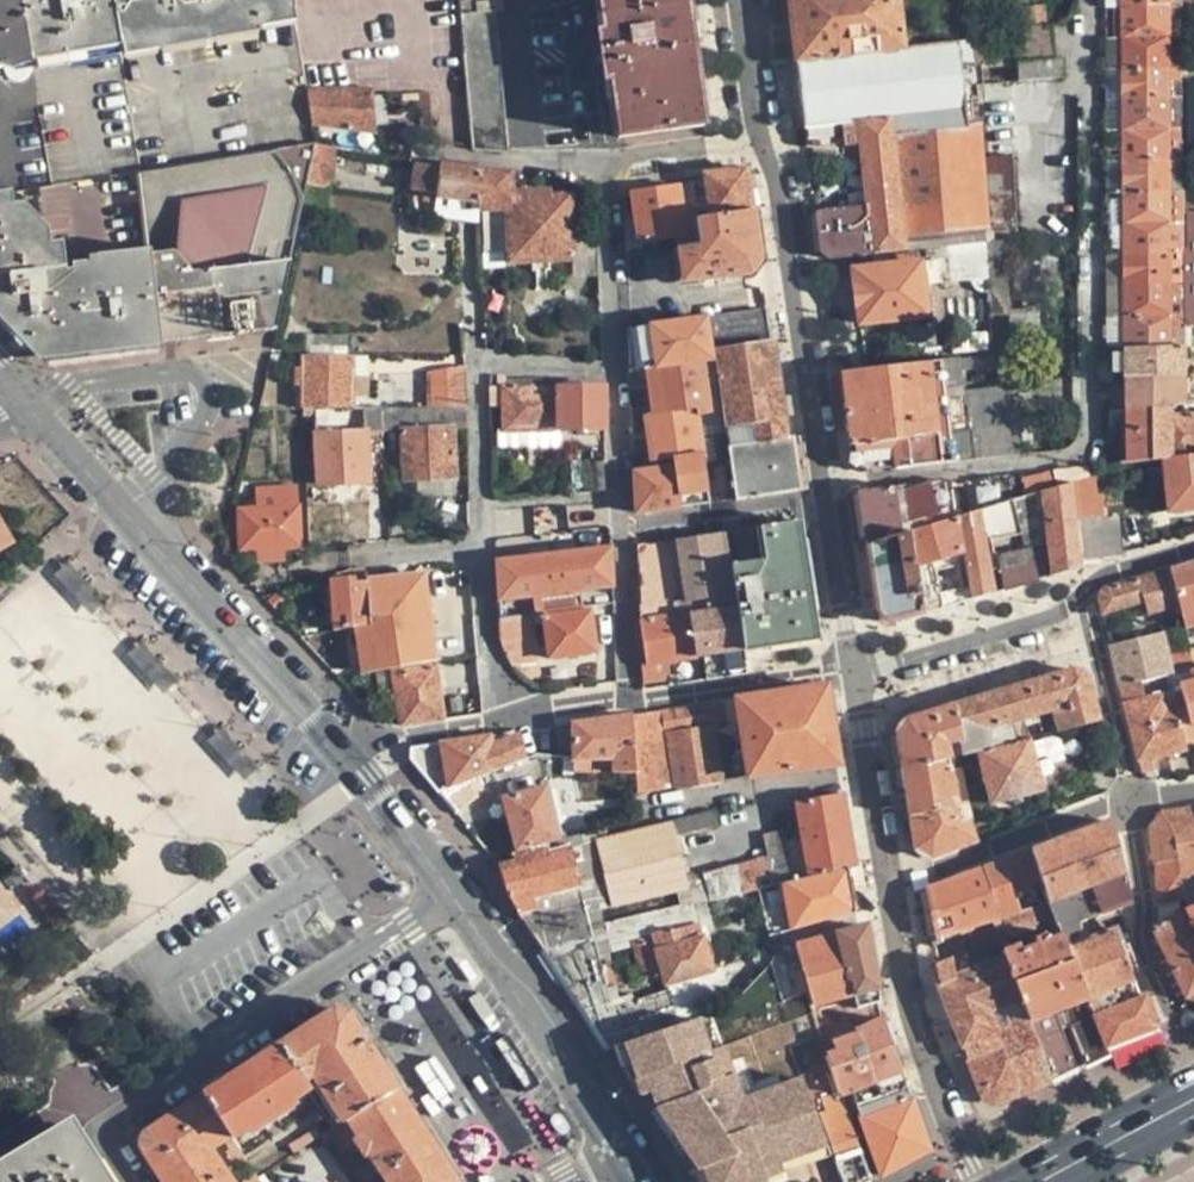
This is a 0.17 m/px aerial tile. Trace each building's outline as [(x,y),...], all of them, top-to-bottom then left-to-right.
[(20,0),(0,0),(0,67),(30,58),(20,0)] [(120,47),(112,0),(20,0),(30,58),(31,63),(120,48),(120,47)] [(291,0),(112,0),(120,47),(226,28),(226,27),(258,21),(258,18),(293,12),(291,0)] [(474,149),(508,152),(495,11),(502,10),(501,0),(478,2),(478,0),(459,0),(474,149)] [(605,34),(599,35),(605,80),(611,80),(619,137),(703,125),(685,0),(600,0),(605,34)] [(796,59),(827,55),(895,48),(903,47),(897,0),(790,0),(796,59)] [(1180,6),(1180,8),(1193,8),(1193,0),(1179,0),(1180,6)] [(1014,43),(971,46),(972,67),(1052,61),(1055,60),(1052,26),(1046,27),(1045,5),(1021,7),(1023,28),(1014,29),(1014,43)] [(1180,37),(1180,8),(1180,6),(1122,8),(1122,38),(1180,37)] [(1113,38),(1122,38),(1122,8),(1113,8),(1113,38)] [(1180,68),(1180,37),(1122,38),(1122,70),(1180,68)] [(1113,38),(1106,38),(1106,70),(1122,70),(1122,38),(1113,38)] [(816,213),(822,259),(985,242),(984,233),(972,67),(971,46),(970,40),(903,47),(895,48),(827,55),(796,59),(808,151),(843,150),(844,156),(861,154),(868,207),(816,213)] [(1055,105),(1052,61),(972,67),(984,233),(1017,232),(1011,126),(1049,122),(1055,105)] [(1180,98),(1180,76),(1180,68),(1122,70),(1123,100),(1128,99),(1180,98)] [(1180,68),(1180,76),(1193,76),(1193,68),(1180,68)] [(373,91),(307,91),(312,124),(377,132),(373,91)] [(430,92),(419,93),(422,130),(433,129),(430,92)] [(1181,129),(1180,98),(1128,99),(1123,100),(1123,131),(1181,129)] [(1123,100),(1107,100),(1107,116),(1107,132),(1123,131),(1123,100)] [(1181,160),(1181,129),(1123,131),(1123,162),(1137,161),(1181,160)] [(1107,132),(1107,162),(1123,162),(1123,131),(1107,132)] [(275,330),(300,213),(303,200),(306,183),(314,146),(315,143),(260,152),(137,172),(147,255),(147,256),(156,343),(157,344),(275,330)] [(338,147),(315,143),(314,146),(306,183),(326,187),(330,188),(338,147)] [(1181,192),(1181,160),(1137,161),(1123,162),(1123,193),(1181,192)] [(436,194),(436,197),(478,202),(477,169),(467,168),(441,164),(441,167),(414,162),(409,189),(436,194)] [(1107,162),(1108,193),(1123,193),(1123,162),(1107,162)] [(737,213),(752,210),(746,168),(704,175),(709,217),(737,213)] [(510,174),(477,169),(478,202),(478,210),(506,209),(508,251),(508,262),(573,260),(569,196),(547,197),(547,191),(510,192),(510,174)] [(324,199),(326,187),(306,183),(303,200),(300,213),(317,217),(321,199),(324,199)] [(697,233),(695,219),(693,200),(681,202),(678,185),(630,191),(631,196),(625,196),(627,210),(633,209),(638,243),(677,238),(678,248),(699,246),(697,233)] [(1182,211),(1181,192),(1123,193),(1123,224),(1135,224),(1182,222),(1182,211)] [(7,193),(0,194),(0,316),(14,331),(27,343),(36,348),(45,352),(59,354),(157,344),(156,343),(147,256),(147,255),(91,261),(91,268),(75,270),(76,275),(62,276),(59,247),(46,249),(44,233),(35,234),(33,221),(24,222),(22,209),(9,211),(7,193)] [(478,223),(478,210),(478,202),(436,197),(433,217),(478,223)] [(506,209),(478,210),(478,223),(480,252),(508,251),(506,209)] [(709,217),(695,219),(697,233),(699,246),(678,248),(683,281),(748,274),(759,260),(752,210),(737,213),(709,217)] [(1182,211),(1182,222),(1182,236),(1193,236),(1193,211),(1182,211)] [(1135,224),(1123,224),(1123,227),(1124,255),(1182,254),(1182,236),(1182,222),(1135,224)] [(1123,224),(1108,224),(1108,251),(1108,255),(1124,255),(1123,227),(1123,224)] [(1182,236),(1182,254),(1182,284),(1183,315),(1183,327),(1193,327),(1193,236),(1182,236)] [(985,242),(989,300),(1007,299),(1006,268),(1013,267),(1012,241),(985,242)] [(852,270),(860,324),(927,317),(918,253),(884,257),(885,266),(852,270)] [(1182,254),(1124,255),(1124,285),(1182,284),(1182,254)] [(1108,255),(1108,285),(1124,285),(1124,255),(1108,255)] [(1182,284),(1124,285),(1124,317),(1183,315),(1182,284)] [(1108,285),(1109,317),(1124,317),(1124,285),(1108,285)] [(713,348),(725,429),(753,425),(756,444),(785,440),(766,310),(709,317),(712,348),(713,348)] [(1183,346),(1183,336),(1183,327),(1183,315),(1124,317),(1125,348),(1140,347),(1183,346)] [(1109,317),(1109,348),(1125,348),(1124,317),(1109,317)] [(706,318),(628,328),(630,373),(648,370),(655,416),(646,417),(653,470),(634,473),(636,514),(680,508),(678,496),(708,492),(697,415),(711,413),(704,360),(712,359),(706,318)] [(306,336),(306,354),(346,355),(346,336),(306,336)] [(1183,375),(1183,346),(1140,347),(1125,348),(1125,378),(1183,377),(1183,375)] [(296,380),(303,381),(302,409),(326,408),(326,396),(341,396),(353,396),(353,395),(354,378),(354,355),(346,355),(306,354),(303,354),(303,367),(296,367),(296,380)] [(372,355),(354,355),(354,378),(368,378),(372,378),(372,355)] [(958,373),(994,368),(993,356),(842,372),(853,462),(867,473),(1000,457),(995,389),(961,402),(958,373)] [(1171,408),(1183,408),(1183,400),(1183,377),(1125,378),(1125,409),(1136,409),(1171,408)] [(368,395),(368,378),(354,378),(353,395),(368,395)] [(428,385),(429,408),(462,407),(461,389),(437,389),(437,385),(428,385)] [(558,430),(558,387),(543,387),(506,388),(505,388),(505,408),(505,430),(505,431),(558,430)] [(604,387),(558,387),(558,430),(597,428),(605,428),(604,387)] [(505,388),(490,388),(490,408),(505,408),(505,388)] [(1022,441),(1020,423),(1019,416),(1018,416),(1017,404),(1006,388),(995,389),(1000,457),(1024,454),(1022,441)] [(335,408),(341,408),(341,396),(326,396),(326,408),(335,408)] [(467,428),(466,407),(462,407),(429,408),(382,408),(384,431),(401,430),(404,481),(454,479),(452,429),(467,428)] [(335,417),(335,408),(326,408),(302,409),(303,416),(315,416),(318,484),(368,482),(366,432),(384,431),(382,408),(364,408),(364,416),(335,417)] [(358,408),(341,408),(335,408),(335,417),(364,416),(364,408),(358,408)] [(1136,409),(1125,409),(1125,462),(1163,458),(1173,457),(1172,431),(1171,415),(1171,408),(1136,409)] [(1184,415),(1171,415),(1172,431),(1173,457),(1193,455),(1193,414),(1184,415)] [(1031,421),(1020,423),(1022,441),(1033,440),(1031,421)] [(725,429),(728,449),(756,444),(753,425),(725,429)] [(499,447),(559,446),(558,430),(505,431),(505,430),(498,430),(499,447)] [(756,444),(728,449),(729,457),(736,501),(800,491),(793,438),(785,440),(756,444)] [(1173,457),(1163,458),(1168,512),(1193,509),(1193,455),(1173,457)] [(1091,501),(1087,466),(1072,468),(1054,470),(1057,487),(1073,482),(1077,519),(1103,518),(1101,506),(1091,507),(1091,501)] [(971,492),(977,511),(1008,502),(1013,501),(1036,494),(1042,492),(1047,490),(1042,471),(971,492)] [(945,482),(858,491),(861,506),(866,545),(905,533),(909,532),(949,520),(945,482)] [(1049,546),(1053,576),(1083,567),(1083,562),(1077,519),(1073,482),(1057,487),(1047,490),(1042,492),(1049,546)] [(238,509),(240,550),(257,549),(258,561),(282,559),(282,547),(300,547),(297,488),(256,490),(257,508),(238,509)] [(1031,548),(1049,546),(1042,492),(1036,494),(1013,501),(1022,534),(1026,549),(1031,548)] [(1123,554),(1146,548),(1142,515),(1135,515),(1133,497),(1091,501),(1091,507),(1101,506),(1103,518),(1120,518),(1123,554)] [(1022,534),(1013,501),(1008,502),(977,511),(959,517),(964,552),(968,583),(971,599),(992,593),(983,541),(981,528),(987,527),(989,540),(1022,534)] [(222,554),(225,557),(236,556),(240,550),(238,509),(233,510),(232,511),(222,554)] [(964,552),(959,517),(949,520),(909,532),(923,613),(926,612),(943,607),(940,590),(934,561),(964,552)] [(1120,518),(1103,518),(1077,519),(1083,562),(1101,560),(1123,558),(1123,554),(1120,518)] [(814,619),(799,521),(773,525),(725,533),(737,606),(741,632),(744,651),(796,643),(814,619)] [(0,524),(0,547),(10,541),(0,524)] [(983,541),(989,540),(987,527),(981,528),(983,541)] [(890,622),(923,613),(909,532),(905,533),(866,545),(873,589),(877,612),(879,617),(883,621),(890,622)] [(640,621),(737,606),(725,533),(711,535),(637,544),(640,621)] [(997,555),(1004,590),(1038,580),(1031,548),(1026,549),(997,555)] [(493,551),(499,620),(541,614),(542,617),(590,611),(613,608),(611,551),(493,551)] [(1169,570),(1178,604),(1184,628),(1193,625),(1193,563),(1169,570)] [(392,568),(365,570),(366,581),(368,601),(395,599),(392,568)] [(365,569),(352,569),(352,577),(354,577),(354,582),(366,581),(365,570),(365,569)] [(1178,604),(1169,570),(1142,578),(1103,590),(1102,593),(1100,598),(1102,613),(1143,602),(1147,613),(1178,604)] [(334,631),(370,625),(368,601),(366,581),(354,582),(354,577),(352,577),(333,578),(330,581),(334,631)] [(958,585),(961,602),(971,599),(968,583),(958,585)] [(943,607),(961,602),(958,585),(940,590),(943,607)] [(694,638),(700,638),(741,632),(737,606),(640,621),(647,664),(647,665),(665,662),(696,658),(694,638)] [(541,614),(499,620),(500,634),(500,640),(534,635),(533,626),(543,625),(548,658),(596,652),(590,611),(542,617),(541,614)] [(427,615),(384,622),(391,669),(434,661),(427,615)] [(384,622),(370,625),(378,671),(391,669),(384,622)] [(1163,631),(1110,644),(1120,687),(1167,675),(1174,673),(1163,631)] [(700,638),(706,680),(747,674),(744,651),(741,632),(700,638)] [(500,640),(509,662),(538,656),(534,635),(500,640)] [(1179,672),(1193,668),(1193,666),(1190,650),(1175,653),(1179,672)] [(668,680),(665,662),(647,665),(647,664),(643,665),(644,683),(668,680)] [(400,711),(402,726),(428,722),(443,720),(435,667),(394,673),(396,689),(383,690),(386,713),(400,711)] [(1074,668),(1026,683),(1036,714),(1036,715),(1052,710),(1059,731),(1098,720),(1086,674),(1078,670),(1074,668)] [(1193,725),(1193,668),(1179,672),(1174,673),(1167,675),(1183,736),(1184,738),(1193,735),(1191,726),(1193,725)] [(381,675),(383,690),(396,689),(394,673),(381,675)] [(1162,756),(1187,750),(1184,738),(1183,736),(1167,675),(1120,687),(1141,774),(1158,771),(1155,758),(1162,756)] [(1036,714),(1026,683),(1012,687),(954,704),(960,740),(963,756),(977,752),(992,748),(987,730),(1012,722),(1036,715),(1036,714)] [(632,716),(636,773),(637,794),(837,764),(826,687),(632,716)] [(960,740),(954,704),(923,714),(906,719),(896,734),(902,772),(913,769),(942,762),(951,759),(946,744),(960,740)] [(613,773),(636,773),(632,716),(572,724),(573,773),(596,773),(596,760),(612,760),(613,773)] [(1018,741),(1012,722),(987,730),(992,748),(1018,741)] [(438,792),(450,787),(525,759),(517,736),(494,745),(491,736),(413,748),(413,762),(438,792)] [(1029,739),(1018,741),(992,748),(977,752),(991,805),(1042,791),(1029,739)] [(1165,769),(1162,756),(1155,758),(1158,771),(1165,769)] [(970,804),(961,769),(950,771),(949,769),(943,770),(942,762),(913,769),(902,772),(910,816),(954,807),(964,806),(970,804)] [(466,805),(450,787),(438,792),(455,814),(466,805)] [(503,798),(517,851),(559,841),(545,787),(503,798)] [(786,841),(784,842),(791,881),(847,867),(854,866),(842,795),(795,803),(796,809),(801,838),(786,841)] [(968,818),(964,806),(954,807),(959,821),(968,818)] [(931,858),(977,841),(968,818),(959,821),(954,807),(910,816),(910,819),(915,850),(931,858)] [(1193,875),(1193,807),(1161,812),(1149,828),(1154,864),(1178,861),(1180,880),(1193,876),(1193,875)] [(780,812),(786,841),(801,838),(796,809),(780,812)] [(712,812),(635,830),(594,840),(608,896),(611,907),(688,889),(686,880),(676,836),(716,826),(712,812)] [(1119,854),(1110,821),(1029,851),(1047,902),(1047,903),(1055,900),(1085,889),(1123,874),(1119,854)] [(597,899),(608,896),(594,840),(592,832),(568,838),(585,902),(597,899)] [(773,885),(782,883),(791,881),(784,842),(782,832),(763,835),(767,858),(767,859),(773,885)] [(611,1002),(610,1000),(607,988),(601,965),(598,954),(585,902),(568,838),(559,841),(517,851),(492,858),(499,867),(507,893),(516,910),(582,1009),(611,1002)] [(981,869),(999,919),(1000,920),(1037,907),(1047,903),(1047,902),(1029,851),(981,869)] [(744,892),(759,888),(773,885),(767,859),(767,858),(750,862),(737,866),(744,892)] [(1182,899),(1180,880),(1178,861),(1154,864),(1155,876),(1158,903),(1182,899)] [(703,876),(709,900),(735,894),(744,892),(737,866),(703,876)] [(814,897),(851,889),(847,867),(791,881),(782,883),(783,893),(812,887),(814,897)] [(957,919),(961,929),(999,919),(981,869),(966,874),(944,883),(957,919)] [(1053,917),(1061,935),(1067,951),(1097,939),(1093,928),(1081,928),(1078,920),(1090,916),(1093,925),(1125,913),(1122,906),(1130,903),(1123,874),(1085,889),(1055,900),(1047,903),(1053,917)] [(698,902),(709,900),(703,876),(686,880),(688,889),(692,904),(698,902)] [(1193,876),(1180,880),(1182,899),(1184,912),(1193,907),(1193,878),(1193,876)] [(773,885),(759,888),(768,936),(791,931),(855,912),(851,889),(814,897),(812,887),(783,893),(782,883),(773,885)] [(925,889),(935,936),(961,929),(957,919),(944,883),(934,887),(925,889)] [(19,912),(0,886),(0,926),(19,912)] [(598,954),(611,951),(604,925),(597,899),(585,902),(598,954)] [(1158,905),(1156,926),(1184,912),(1182,899),(1158,903),(1158,905)] [(1053,917),(1047,903),(1037,907),(1000,920),(991,923),(997,938),(1053,917)] [(692,904),(604,925),(611,951),(634,945),(644,981),(662,976),(665,984),(711,970),(692,904)] [(1184,912),(1193,933),(1193,907),(1184,912)] [(1184,912),(1156,926),(1154,930),(1153,933),(1185,999),(1193,1002),(1193,933),(1184,912)] [(1003,955),(997,938),(991,923),(966,932),(974,950),(966,953),(972,967),(1003,955)] [(857,1007),(879,1002),(879,1001),(865,926),(836,934),(849,978),(853,994),(857,1007)] [(1120,930),(1097,939),(1067,951),(1075,971),(1106,1049),(1122,1043),(1159,1028),(1146,995),(1139,998),(1133,981),(1142,977),(1129,944),(1126,945),(1120,930)] [(849,978),(836,934),(816,940),(783,949),(771,960),(783,1000),(808,992),(811,1005),(853,994),(849,978)] [(1061,935),(1004,957),(1053,1082),(1070,1074),(1078,1070),(1055,1011),(1062,1009),(1085,1067),(1108,1056),(1106,1049),(1075,971),(1067,951),(1061,935)] [(1003,1102),(1053,1082),(1004,957),(1003,955),(972,967),(966,953),(965,952),(935,964),(937,982),(935,983),(979,1092),(996,1085),(1003,1102)] [(820,1038),(811,1005),(808,992),(783,1000),(771,960),(727,1007),(692,1019),(639,1038),(612,1048),(618,1064),(620,1067),(630,1064),(636,1078),(644,1076),(657,1109),(698,1170),(703,1169),(708,1181),(764,1181),(766,1181),(765,1176),(828,1153),(790,1049),(820,1038)] [(607,988),(621,985),(620,981),(614,962),(601,965),(607,988)] [(632,994),(624,996),(610,1000),(611,1002),(582,1009),(608,1049),(612,1048),(639,1038),(692,1019),(681,987),(667,991),(667,990),(634,1000),(632,994)] [(344,1121),(348,1119),(395,1088),(358,1031),(346,1012),(333,1010),(279,1045),(304,1081),(313,1075),(344,1121)] [(881,1019),(854,1031),(854,1033),(875,1092),(901,1164),(928,1150),(881,1019)] [(872,1152),(881,1175),(892,1169),(901,1164),(875,1092),(854,1033),(854,1031),(822,1042),(825,1051),(823,1052),(831,1073),(839,1095),(850,1091),(872,1152)] [(306,1084),(304,1081),(279,1045),(203,1095),(229,1135),(231,1138),(250,1126),(252,1129),(294,1103),(292,1099),(304,1091),(306,1084)] [(844,1181),(869,1181),(871,1181),(864,1162),(862,1156),(839,1095),(831,1073),(814,1079),(825,1110),(820,1117),(844,1181)] [(996,1103),(1003,1102),(996,1085),(979,1092),(982,1098),(986,1101),(989,1103),(996,1103)] [(412,1148),(427,1138),(418,1124),(395,1088),(348,1119),(359,1137),(355,1140),(357,1143),(365,1155),(369,1152),(380,1170),(412,1148)] [(217,1159),(215,1160),(208,1149),(224,1139),(229,1135),(203,1095),(144,1133),(142,1137),(141,1141),(141,1147),(143,1151),(163,1181),(232,1181),(217,1159)] [(344,1121),(332,1129),(337,1138),(345,1151),(357,1143),(355,1140),(359,1137),(348,1119),(344,1121)] [(67,1125),(0,1167),(0,1181),(103,1181),(67,1125)] [(288,1146),(293,1154),(309,1144),(320,1137),(315,1128),(288,1146)] [(332,1129),(320,1137),(326,1145),(337,1138),(332,1129)] [(247,1162),(231,1138),(229,1135),(224,1139),(230,1149),(226,1151),(238,1169),(247,1162)] [(452,1177),(427,1138),(412,1148),(380,1170),(388,1181),(455,1181),(452,1177)] [(872,1152),(862,1156),(864,1162),(871,1181),(881,1175),(872,1152)] [(244,1181),(260,1181),(254,1173),(243,1181),(244,1181)]
